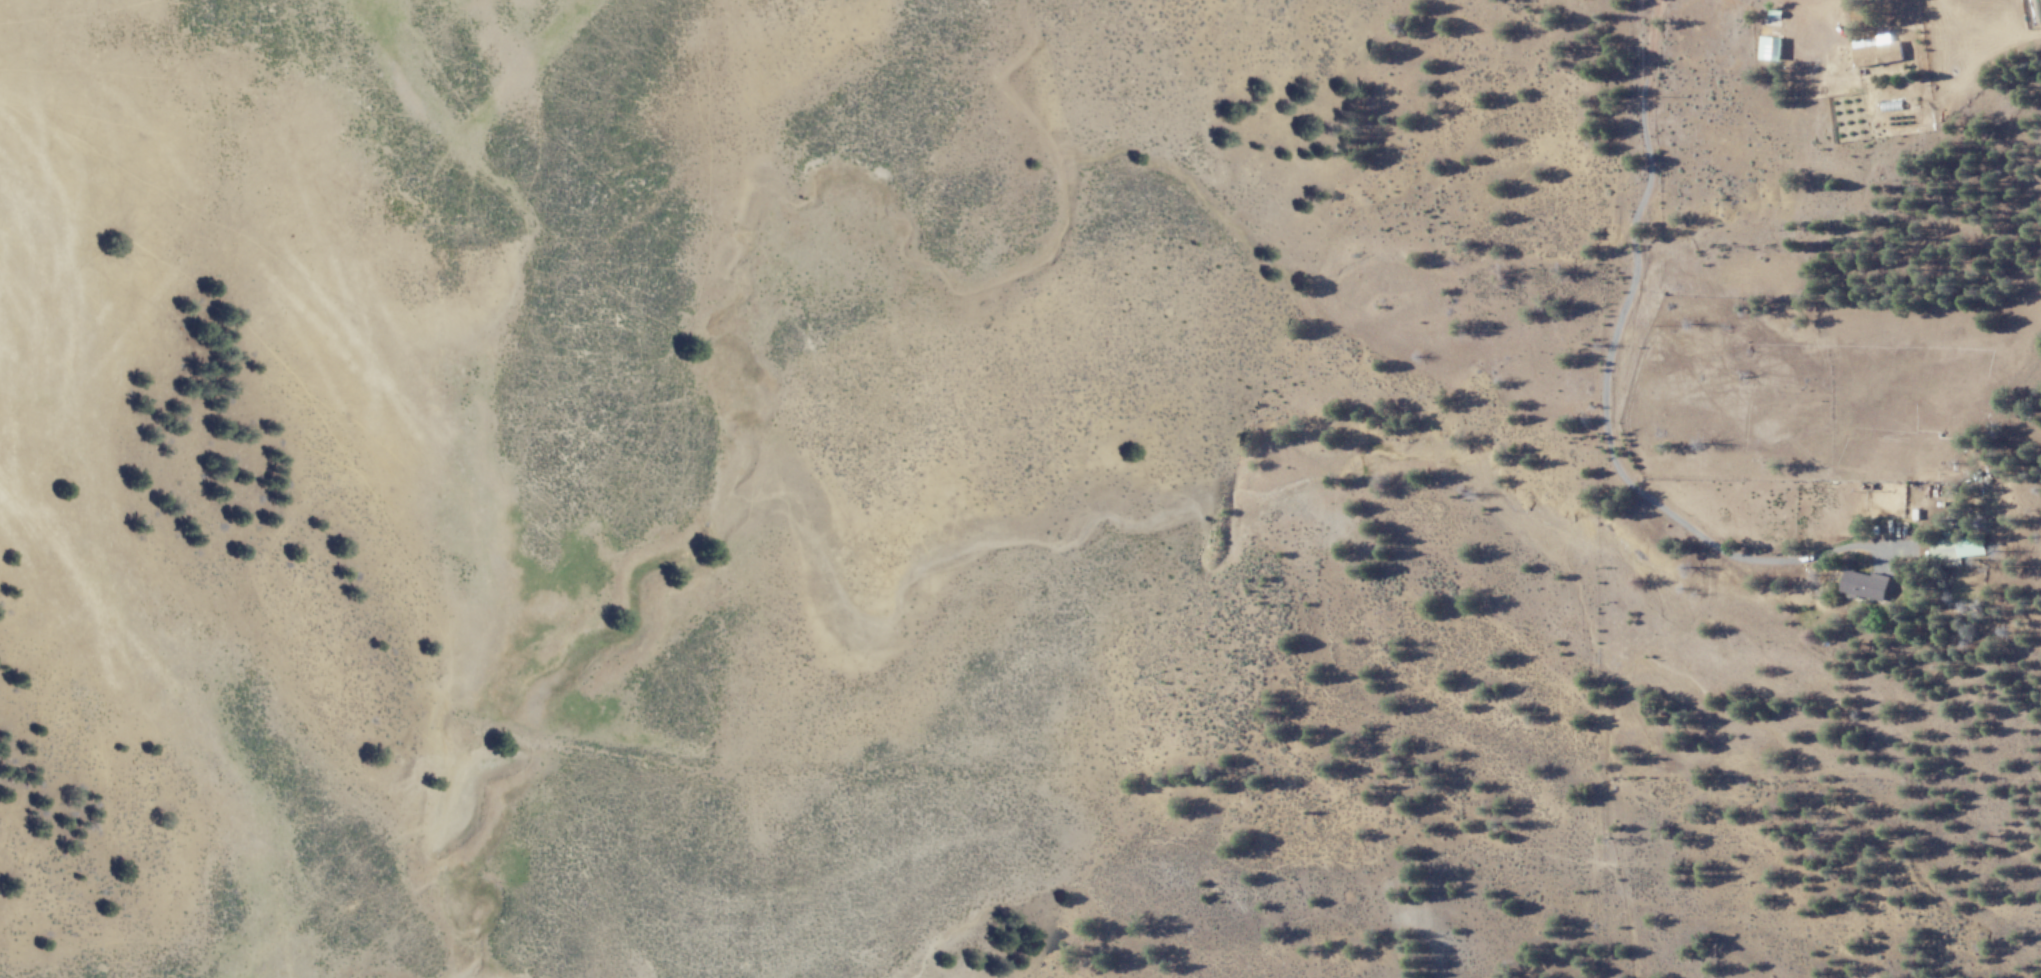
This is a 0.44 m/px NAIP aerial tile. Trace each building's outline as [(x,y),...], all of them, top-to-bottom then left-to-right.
[(1761,61),(1781,61),(1782,39),(1761,38),(1761,61)] [(1853,45),(1858,67),(1902,59),(1899,42),(1890,43),(1889,38),(1853,45)] [(1961,558),(1985,555),(1983,536),(1941,540),(1944,566),(1961,564),(1961,558)] [(1841,595),(1885,603),(1889,578),(1846,570),(1841,595)]
